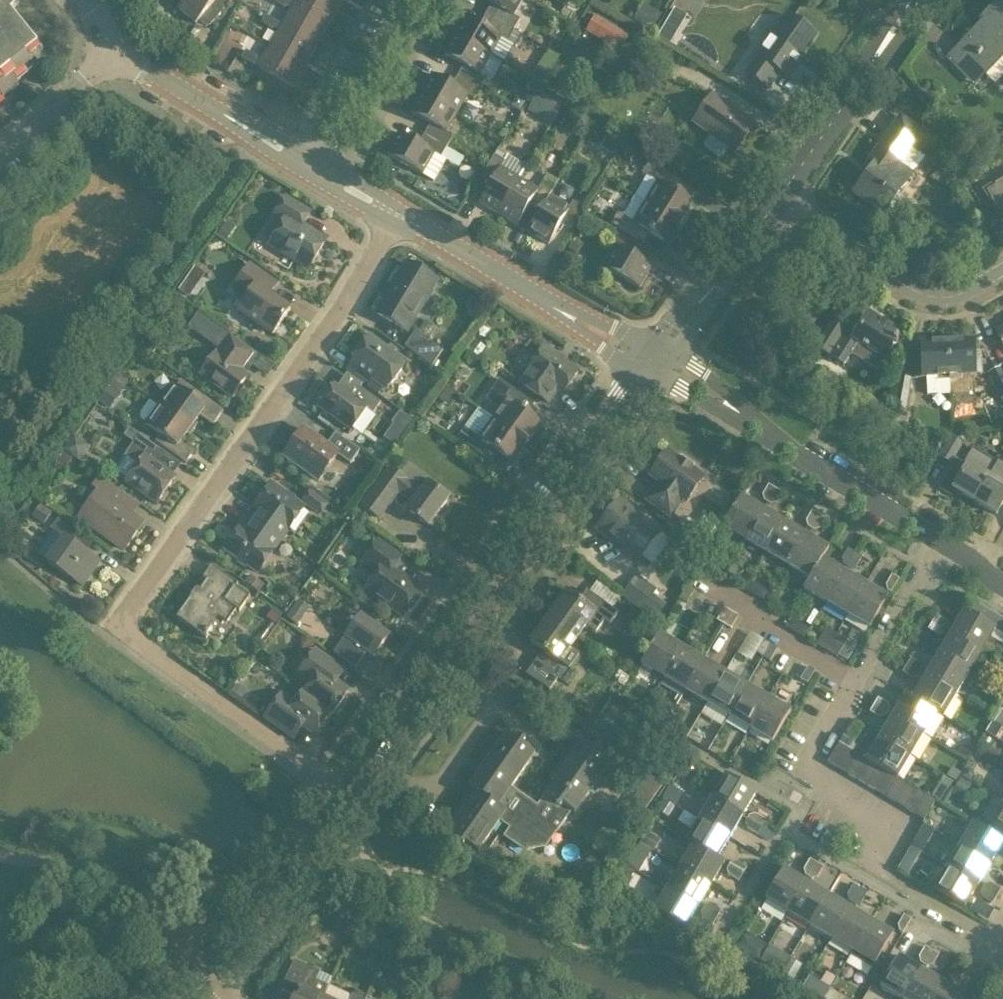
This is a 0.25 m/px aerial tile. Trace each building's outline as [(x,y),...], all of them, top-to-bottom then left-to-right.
[(3,97),(18,84),(12,77),(34,60),(40,67),(49,60),(11,13),(19,6),(15,0),(0,0),(0,94),(3,97)] [(178,10),(179,10),(195,24),(200,19),(209,27),(232,0),(187,0),(182,6),(182,5),(178,10)] [(282,25),(317,45),(328,25),(286,0),(275,0),(274,3),(285,9),(285,8),(290,11),(282,25)] [(328,25),(340,4),(334,0),(286,0),(328,25)] [(514,31),(520,20),(513,16),(522,0),(483,0),(497,8),(491,18),(514,31)] [(979,20),(981,21),(947,57),(976,84),(1002,56),(1002,0),(998,0),(979,20)] [(661,16),(649,9),(641,23),(641,25),(652,31),(661,16)] [(767,90),(779,73),(787,78),(816,36),(788,15),(746,75),(767,90)] [(270,46),(305,66),(317,45),(282,25),(266,16),(261,24),(277,33),(270,46)] [(454,35),(490,56),(501,38),(507,41),(514,31),(491,18),(485,28),(465,16),(454,35)] [(586,32),(620,52),(628,37),(595,17),(586,32)] [(454,35),(443,55),(463,66),(458,76),(480,89),(484,83),(486,78),(480,75),(490,56),(454,35)] [(261,62),(256,59),(257,57),(246,51),(241,59),(292,88),(305,66),(270,46),(261,62)] [(559,58),(546,50),(530,78),(543,86),(559,58)] [(452,86),(432,74),(421,94),(457,114),(468,96),(474,100),(480,89),(458,76),(452,86)] [(484,83),(480,89),(487,93),(489,89),(491,87),(484,83)] [(424,134),(430,138),(447,147),(453,137),(446,133),(457,114),(421,94),(410,113),(430,125),(424,134)] [(734,153),(754,124),(713,95),(693,124),(734,153)] [(521,112),(526,102),(516,97),(511,107),(520,112),(521,112)] [(561,109),(549,101),(540,117),(552,124),(561,109)] [(568,125),(570,114),(560,112),(558,123),(568,125)] [(922,157),(907,147),(918,131),(899,118),(868,161),(874,165),(867,175),(866,174),(853,192),(882,213),(922,157)] [(386,155),(434,182),(446,161),(441,158),(447,147),(430,138),(424,134),(419,144),(398,133),(386,155)] [(609,136),(601,149),(613,156),(620,143),(609,136)] [(527,167),(507,156),(504,161),(494,155),(481,178),(491,184),(479,204),(498,215),(519,179),(527,167)] [(642,174),(657,183),(645,202),(681,224),(687,213),(685,212),(691,202),(668,188),(674,178),(649,162),(642,174)] [(517,226),(529,206),(539,212),(548,196),(558,181),(548,175),(538,191),(519,179),(498,215),(517,226)] [(985,190),(1002,220),(1002,179),(985,190)] [(548,245),(560,225),(570,231),(583,209),(573,202),(569,209),(548,196),(539,212),(527,232),(548,245)] [(275,215),(286,222),(271,246),(308,269),(326,240),(302,226),(309,213),(285,198),(275,215)] [(643,229),(650,233),(666,243),(672,234),(674,235),(681,224),(645,202),(633,222),(618,213),(611,224),(637,240),(643,229)] [(217,236),(225,242),(230,235),(222,229),(217,236)] [(639,289),(652,267),(632,255),(638,245),(616,232),(609,243),(616,247),(603,267),(639,289)] [(272,335),(290,310),(269,295),(277,285),(249,265),(233,288),(247,297),(238,310),(272,335)] [(431,290),(433,286),(404,268),(377,314),(406,331),(423,302),(426,304),(430,297),(433,291),(431,290)] [(195,290),(184,283),(178,292),(188,299),(195,290)] [(170,298),(166,302),(167,308),(171,312),(178,312),(182,307),(181,301),(176,297),(170,298)] [(832,320),(816,346),(843,363),(848,354),(875,371),(899,332),(867,312),(853,333),(832,320)] [(200,375),(232,398),(248,377),(241,372),(254,353),(198,313),(188,328),(218,350),(200,375)] [(994,329),(1002,346),(1002,325),(994,329)] [(151,355),(161,341),(148,332),(138,346),(151,355)] [(404,347),(431,367),(443,351),(415,332),(404,347)] [(401,367),(405,361),(370,337),(366,343),(365,342),(353,359),(354,360),(347,371),(368,386),(367,386),(381,396),(385,390),(389,385),(390,386),(402,368),(401,367)] [(975,374),(974,359),(973,338),(946,340),(948,375),(975,374)] [(919,341),(921,377),(926,376),(927,395),(949,394),(948,375),(946,340),(919,341)] [(478,356),(484,347),(476,342),(470,351),(478,356)] [(562,395),(578,372),(545,348),(528,371),(529,371),(520,384),(548,403),(556,391),(562,395)] [(987,373),(1000,400),(1002,398),(1002,371),(1001,367),(987,373)] [(119,394),(127,382),(118,375),(109,387),(119,394)] [(892,408),(906,410),(910,379),(896,377),(892,408)] [(493,419),(527,443),(534,433),(532,432),(539,422),(516,407),(524,397),(499,379),(485,399),(500,409),(493,419)] [(213,426),(223,411),(193,390),(189,396),(173,385),(159,405),(191,428),(199,416),(213,426)] [(327,428),(334,433),(335,433),(336,434),(343,425),(351,431),(366,409),(373,413),(381,403),(360,388),(353,398),(334,385),(318,408),(334,419),(327,428)] [(450,407),(459,395),(448,387),(439,399),(450,407)] [(193,453),(180,443),(191,428),(159,405),(157,407),(149,402),(141,413),(140,417),(141,420),(146,423),(144,425),(160,436),(155,442),(185,464),(193,453)] [(398,412),(391,423),(394,424),(405,432),(412,422),(398,412)] [(482,456),(489,446),(511,462),(517,452),(519,454),(527,443),(493,419),(485,429),(471,419),(457,438),(482,456)] [(360,451),(336,434),(335,433),(334,433),(326,446),(303,429),(284,457),(319,481),(337,455),(350,464),(360,451)] [(940,458),(951,464),(968,434),(951,436),(940,458)] [(156,504),(175,478),(154,463),(162,451),(139,435),(125,454),(139,463),(125,482),(156,504)] [(74,436),(64,451),(73,457),(83,443),(74,436)] [(953,487),(975,500),(997,461),(972,447),(964,461),(967,463),(953,487)] [(686,503),(694,491),(704,479),(667,452),(650,476),(659,483),(646,500),(670,517),(682,500),(686,503)] [(56,463),(64,468),(70,459),(62,454),(56,463)] [(370,477),(377,467),(367,460),(360,470),(370,477)] [(1002,477),(1002,465),(997,461),(975,500),(996,513),(1002,501),(1002,484),(1000,482),(1002,477)] [(449,500),(427,484),(422,491),(407,480),(390,467),(361,506),(360,505),(356,510),(375,524),(398,493),(412,504),(407,511),(428,527),(449,500)] [(124,551),(143,523),(127,511),(119,505),(125,497),(99,478),(92,488),(97,491),(88,503),(93,506),(82,521),(124,551)] [(310,491),(300,505),(271,485),(255,507),(260,511),(254,520),(281,539),(287,531),(288,531),(305,506),(320,517),(329,504),(310,491)] [(764,501),(767,503),(776,489),(769,485),(763,495),(764,501)] [(783,493),(776,489),(767,503),(770,505),(776,503),(783,493)] [(743,540),(761,508),(739,495),(720,527),(743,540)] [(658,531),(618,500),(597,527),(637,558),(639,555),(652,566),(670,542),(657,532),(658,531)] [(39,507),(32,517),(44,525),(51,515),(39,507)] [(764,553),(783,521),(761,508),(743,540),(764,553)] [(808,527),(811,529),(819,515),(812,511),(806,521),(808,527)] [(826,519),(819,515),(811,529),(814,531),(820,529),(826,519)] [(684,516),(678,525),(706,545),(720,527),(705,516),(698,526),(684,516)] [(82,587),(99,563),(70,542),(77,532),(58,519),(51,530),(63,539),(47,562),(82,587)] [(354,519),(349,525),(358,531),(363,525),(354,519)] [(281,539),(254,520),(246,530),(241,527),(225,550),(258,573),(274,550),(281,539)] [(786,566),(805,534),(783,521),(764,553),(786,566)] [(807,578),(820,557),(821,557),(827,547),(805,534),(786,566),(807,578)] [(403,616),(421,591),(391,570),(400,558),(377,542),(363,562),(377,573),(365,589),(403,616)] [(844,565),(847,567),(855,553),(848,549),(842,559),(844,565)] [(862,557),(855,553),(847,567),(850,569),(856,567),(862,557)] [(824,602),(843,570),(821,557),(820,557),(807,578),(801,588),(824,602)] [(734,563),(726,577),(733,581),(736,576),(741,567),(734,563)] [(239,612),(250,597),(236,587),(238,584),(215,568),(195,598),(192,596),(176,618),(206,639),(220,619),(227,623),(236,610),(239,612)] [(846,615),(864,583),(843,570),(824,602),(846,615)] [(891,593),(899,579),(892,575),(886,585),(888,591),(891,593)] [(637,576),(621,596),(655,621),(666,606),(653,596),(657,591),(637,576)] [(258,593),(263,586),(250,577),(245,584),(258,593)] [(752,583),(747,591),(756,597),(761,588),(752,583)] [(864,583),(846,615),(868,628),(887,596),(864,583)] [(687,603),(695,590),(687,585),(680,599),(687,603)] [(574,636),(582,625),(595,634),(604,621),(610,625),(618,613),(584,589),(577,599),(564,590),(546,615),(574,636)] [(299,601),(286,618),(297,626),(310,609),(299,601)] [(967,612),(963,610),(950,632),(981,651),(993,630),(1002,635),(1002,618),(974,601),(967,612)] [(717,621),(722,624),(730,611),(724,607),(717,621)] [(630,608),(624,616),(632,622),(638,613),(630,608)] [(274,609),(267,619),(276,625),(283,615),(274,609)] [(732,629),(739,616),(730,611),(722,624),(732,629)] [(374,657),(389,635),(361,615),(333,653),(355,668),(367,652),(374,657)] [(574,636),(546,615),(528,640),(541,650),(534,660),(565,683),(573,672),(567,668),(576,655),(566,648),(574,636)] [(936,616),(931,623),(946,631),(947,629),(946,622),(936,616)] [(945,632),(946,631),(931,623),(927,630),(938,636),(945,632)] [(937,654),(968,672),(981,651),(950,632),(937,654)] [(661,677),(679,646),(657,633),(639,664),(661,677)] [(303,650),(313,649),(315,647),(303,638),(302,641),(303,650)] [(838,654),(847,659),(856,644),(847,639),(838,654)] [(761,656),(769,643),(763,640),(755,653),(761,656)] [(769,643),(761,656),(770,662),(778,648),(769,643)] [(683,690),(701,659),(679,646),(661,677),(683,690)] [(303,694),(331,713),(331,714),(332,715),(348,692),(329,678),(337,667),(314,650),(298,674),(311,683),(304,693),(303,694)] [(924,675),(955,694),(968,672),(937,654),(924,675)] [(704,703),(723,672),(701,659),(683,690),(704,703)] [(910,659),(906,666),(920,674),(921,672),(920,665),(910,659)] [(807,684),(815,671),(808,666),(800,679),(807,684)] [(919,675),(920,674),(906,666),(902,673),(912,679),(919,675)] [(726,715),(744,685),(723,672),(704,703),(726,715)] [(911,697),(936,713),(935,713),(941,717),(955,694),(924,675),(911,697)] [(566,690),(556,683),(551,689),(561,697),(566,690)] [(748,728),(766,697),(744,685),(726,715),(748,728)] [(232,694),(241,700),(247,692),(238,686),(232,694)] [(331,713),(303,694),(304,693),(302,692),(294,703),(281,694),(265,717),(287,733),(296,722),(315,736),(331,714),(331,713)] [(891,715),(923,734),(935,713),(936,713),(911,697),(904,693),(891,715)] [(766,697),(748,728),(771,742),(789,711),(766,697)] [(878,698),(874,704),(888,713),(889,710),(888,704),(878,698)] [(887,714),(888,713),(874,704),(870,711),(880,717),(887,714)] [(878,736),(910,755),(923,734),(891,715),(878,736)] [(993,721),(986,733),(996,739),(1002,727),(993,721)] [(575,814),(611,761),(582,741),(575,751),(571,748),(555,770),(560,773),(537,805),(511,787),(535,753),(506,733),(499,743),(494,739),(479,762),(483,765),(468,787),(471,789),(450,818),(455,822),(448,832),(477,852),(501,818),(513,826),(506,836),(525,849),(540,847),(553,829),(557,832),(571,811),(575,814)] [(838,744),(847,748),(853,752),(855,748),(853,742),(843,736),(838,744)] [(910,755),(878,736),(865,759),(866,759),(876,765),(886,771),(895,777),(897,778),(897,777),(910,755)] [(835,768),(836,766),(847,748),(838,744),(827,763),(835,768)] [(968,758),(973,750),(963,744),(959,752),(968,758)] [(836,766),(835,768),(845,773),(857,754),(853,752),(847,748),(836,766)] [(855,779),(866,759),(865,759),(857,754),(845,773),(855,779)] [(864,785),(876,765),(866,759),(855,779),(864,785)] [(955,780),(962,770),(952,764),(946,775),(955,780)] [(874,790),(886,771),(876,765),(864,785),(874,790)] [(972,776),(971,769),(966,765),(960,775),(970,781),(972,776)] [(884,796),(895,777),(886,771),(874,790),(884,796)] [(711,796),(742,815),(756,793),(725,774),(711,796)] [(895,777),(884,796),(894,802),(905,782),(897,777),(897,778),(895,777)] [(951,795),(962,801),(971,785),(961,779),(951,795)] [(894,802),(903,808),(915,788),(905,782),(894,802)] [(903,808),(913,813),(925,794),(915,788),(903,808)] [(941,801),(946,794),(937,789),(933,796),(941,801)] [(913,813),(924,820),(936,800),(925,794),(913,813)] [(698,818),(729,836),(742,815),(711,796),(698,818)] [(990,824),(1002,832),(1002,803),(990,824)] [(746,817),(761,826),(765,819),(754,813),(748,814),(746,817)] [(761,826),(746,817),(744,821),(746,827),(756,833),(761,826)] [(729,836),(698,818),(685,840),(692,844),(716,858),(729,836)] [(959,845),(990,863),(1002,841),(972,822),(959,845)] [(640,842),(649,847),(656,836),(647,831),(640,842)] [(640,842),(633,854),(637,856),(640,858),(644,861),(651,849),(649,847),(640,842)] [(679,865),(709,884),(723,862),(716,858),(692,844),(679,865)] [(946,866),(977,885),(990,863),(959,845),(946,866)] [(603,862),(591,855),(583,866),(595,874),(603,862)] [(805,875),(808,877),(817,863),(810,859),(803,869),(805,875)] [(727,865),(740,872),(741,873),(745,867),(735,860),(729,862),(727,865)] [(824,867),(817,863),(808,877),(812,879),(818,878),(824,867)] [(666,887),(696,905),(709,884),(679,865),(666,887)] [(741,873),(740,872),(727,865),(725,869),(726,874),(737,880),(741,873)] [(977,885),(946,866),(933,889),(964,907),(977,885)] [(787,912),(805,881),(783,868),(764,899),(787,912)] [(616,882),(625,887),(630,878),(621,873),(616,882)] [(584,882),(583,883),(596,892),(600,886),(587,877),(584,882)] [(808,925),(827,894),(805,881),(787,912),(808,925)] [(848,901),(852,903),(860,889),(853,884),(847,895),(848,901)] [(985,885),(983,888),(997,897),(1001,890),(991,884),(985,885)] [(696,905),(666,887),(652,909),(683,928),(696,905)] [(992,903),(997,897),(983,888),(981,892),(982,897),(992,903)] [(867,893),(860,889),(852,903),(855,905),(861,904),(867,893)] [(830,938),(848,907),(827,894),(808,925),(830,938)] [(701,908),(715,917),(719,910),(708,904),(703,905),(701,908)] [(852,951),(870,920),(848,907),(830,938),(852,951)] [(715,917),(701,908),(699,912),(700,917),(711,924),(715,917)] [(903,934),(908,925),(912,919),(904,915),(898,924),(899,931),(903,934)] [(353,923),(345,920),(340,932),(348,935),(353,923)] [(845,964),(867,976),(892,933),(870,920),(852,951),(853,951),(845,964)] [(380,949),(386,953),(392,941),(386,938),(380,949)] [(392,941),(386,953),(393,956),(399,944),(392,941)] [(766,947),(756,941),(754,945),(748,954),(758,961),(766,947)] [(789,958),(780,952),(770,946),(763,960),(772,965),(782,971),(782,970),(789,958)] [(921,963),(923,964),(932,950),(925,946),(919,957),(921,963)] [(939,955),(932,950),(923,964),(926,966),(933,965),(939,955)] [(901,998),(919,968),(897,955),(879,986),(901,998)] [(332,979),(319,973),(320,973),(294,961),(281,990),(295,997),(294,998),(323,998),(329,985),(332,979)] [(792,980),(799,969),(788,963),(781,974),(792,980)] [(941,981),(919,968),(901,998),(930,998),(941,981)] [(426,985),(431,975),(422,970),(417,980),(426,985)] [(819,983),(809,977),(802,987),(812,994),(819,983)] [(963,994),(941,981),(930,998),(970,998),(963,994)] [(991,986),(983,981),(977,991),(978,997),(981,998),(983,998),(991,986)] [(352,995),(351,995),(329,985),(323,998),(362,998),(352,995)] [(824,998),(845,998),(830,989),(824,998)]
